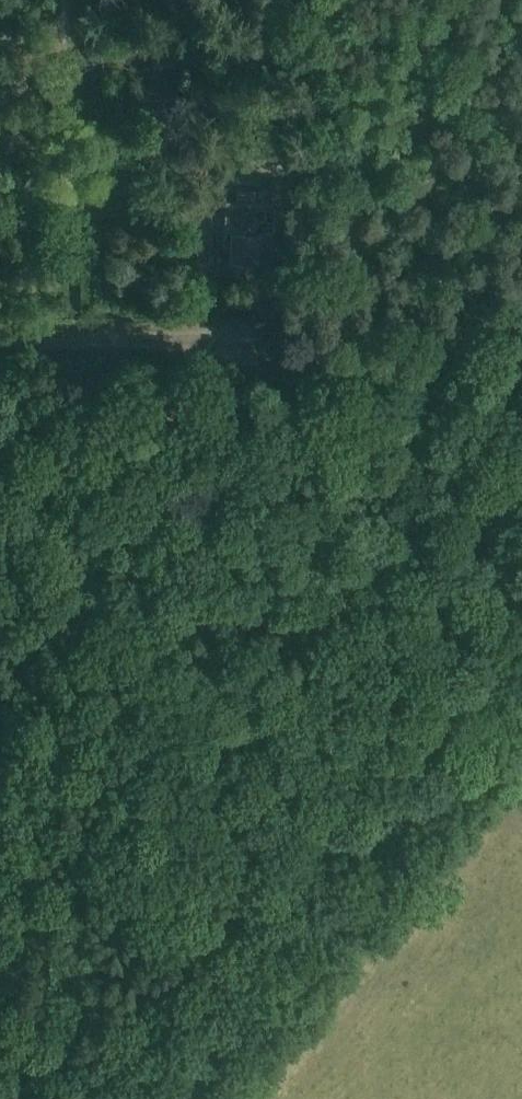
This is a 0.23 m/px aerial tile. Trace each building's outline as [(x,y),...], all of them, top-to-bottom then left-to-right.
[(226,201),(224,224),(223,246),(230,247),(229,262),(257,263),(258,248),(272,249),(275,204),(257,203),(258,190),(244,190),(243,202),(226,201)] [(275,217),(285,217),(286,195),(276,194),(275,217)]
